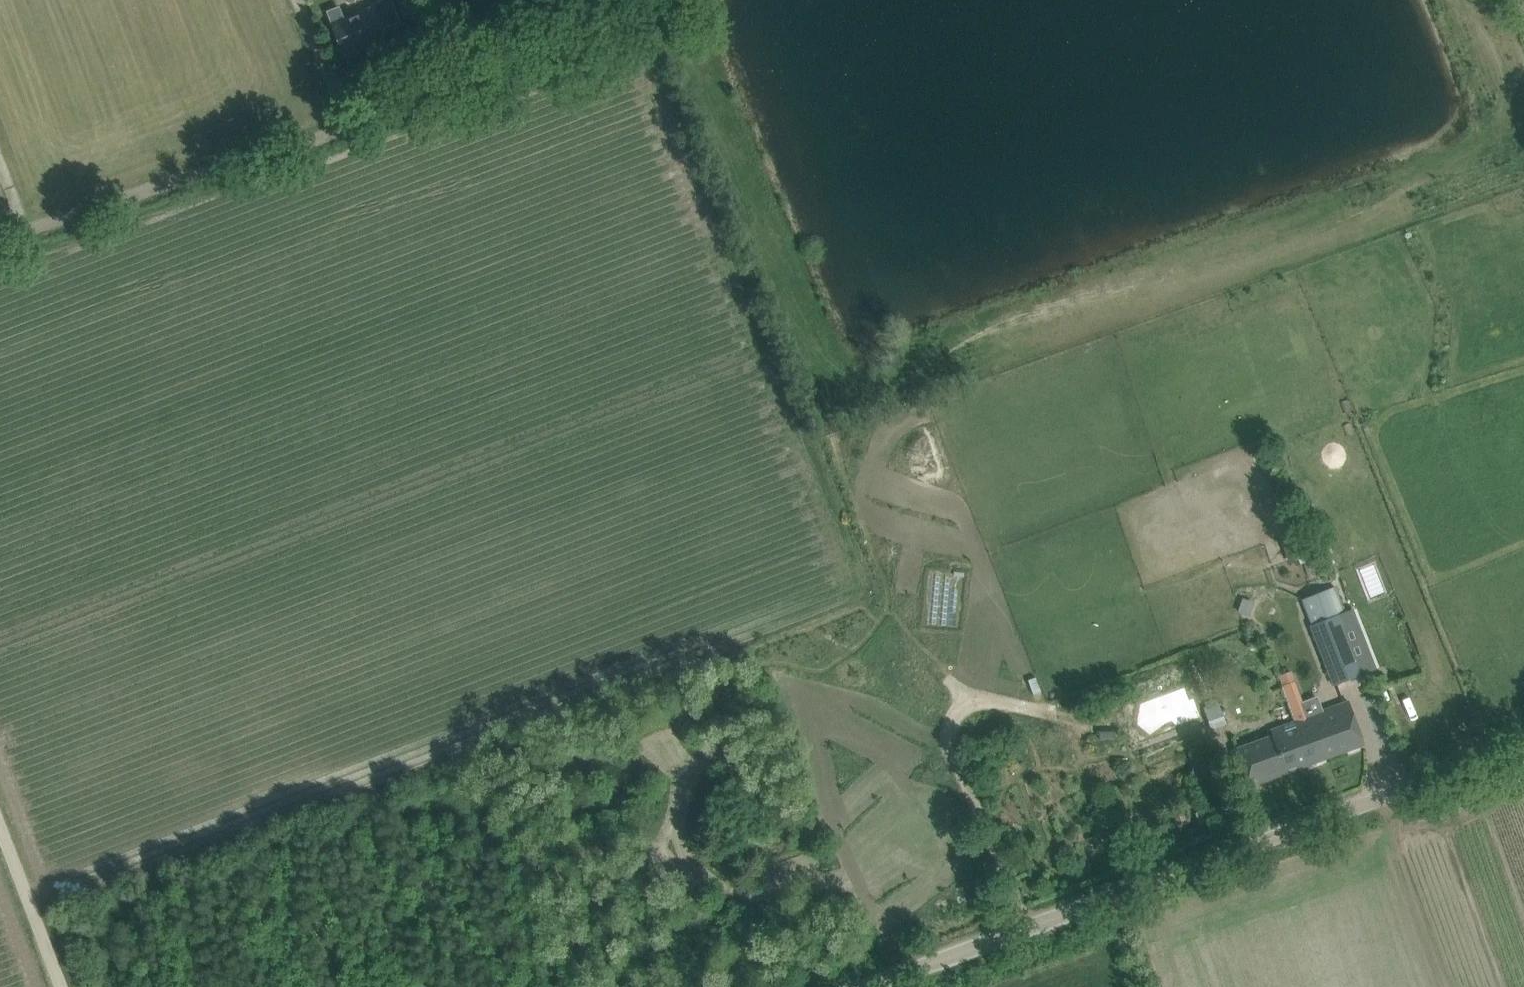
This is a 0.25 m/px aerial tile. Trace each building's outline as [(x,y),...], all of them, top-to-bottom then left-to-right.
[(333,25),(338,37),(346,56),(388,39),(383,28),(400,21),(391,0),(382,0),(374,4),(375,8),(345,20),(333,25)] [(339,6),(328,11),(333,25),(345,20),(339,6)] [(1335,588),(1302,601),(1312,626),(1311,626),(1329,673),(1334,686),(1362,675),(1357,662),(1339,615),(1345,613),(1335,588)] [(1349,702),(1309,717),(1296,681),(1295,682),(1293,676),(1280,681),(1295,722),(1272,731),(1274,736),(1238,749),(1251,785),(1364,744),(1349,702)] [(1167,746),(1227,724),(1217,699),(1205,703),(1207,708),(1201,710),(1196,698),(1164,710),(1168,721),(1155,726),(1157,731),(1143,736),(1141,731),(1129,735),(1137,757),(1156,750),(1159,756),(1169,752),(1167,746)]
